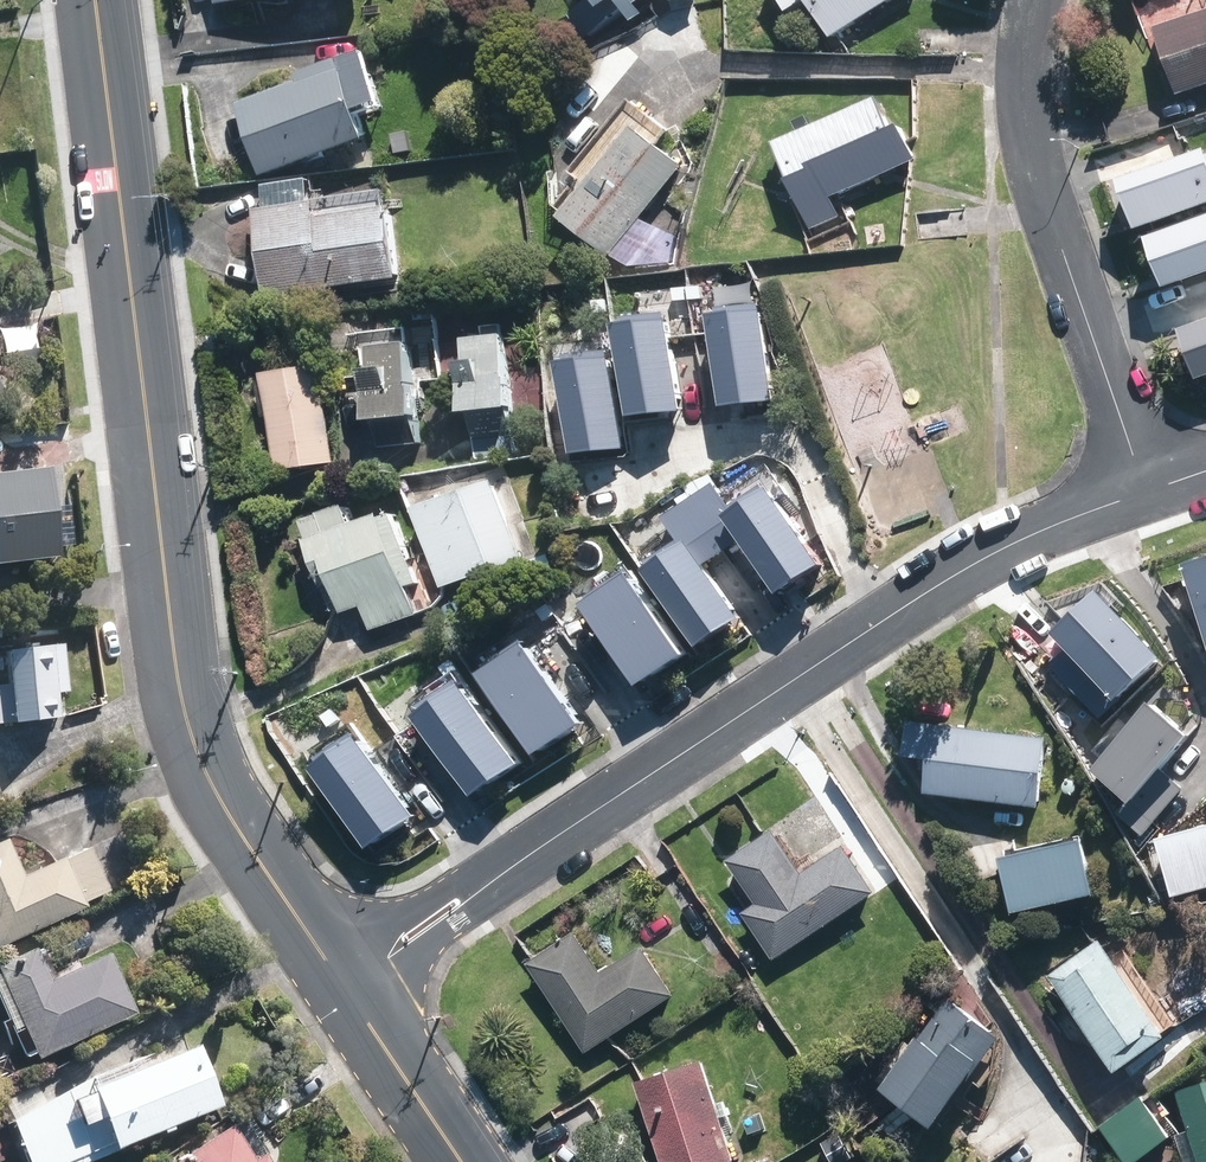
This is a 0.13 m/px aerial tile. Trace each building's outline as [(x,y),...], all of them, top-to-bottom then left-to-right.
[(569,16),(586,41),(629,13),(635,22),(647,14),(641,6),(650,0),(594,0),(569,16)] [(795,19),(817,5),(838,37),(895,0),(783,0),(795,19)] [(1163,38),(1182,91),(1205,82),(1205,23),(1163,38)] [(307,77),(240,98),(262,168),(372,133),(364,107),(387,99),(371,50),(305,71),(307,77)] [(883,106),(783,148),(817,229),(843,219),(834,196),(923,159),(909,126),(894,132),(883,106)] [(589,186),(564,217),(613,255),(691,158),(633,111),(579,178),(589,186)] [(1176,182),(1205,173),(1205,116),(1160,129),(1176,182)] [(1184,207),(1203,265),(1205,264),(1205,200),(1184,207)] [(321,211),(264,217),(273,295),(409,279),(401,215),(323,224),(321,211)] [(752,293),(700,310),(730,404),(782,388),(752,293)] [(683,312),(631,328),(660,423),(712,407),(683,312)] [(606,337),(554,353),(584,448),(635,432),(606,337)] [(504,339),(466,343),(468,366),(461,367),(466,414),(511,409),(504,339)] [(409,346),(371,350),(373,373),(367,373),(372,423),(416,419),(409,346)] [(274,375),(269,376),(280,472),(337,465),(325,369),(317,370),(316,357),(272,363),(274,375)] [(0,470),(0,559),(55,553),(45,465),(0,470)] [(499,491),(426,514),(449,588),(522,565),(499,491)] [(728,493),(681,522),(734,606),(780,578),(728,493)] [(399,518),(314,545),(320,563),(333,558),(351,611),(369,604),(377,628),(419,615),(409,586),(420,583),(399,518)] [(657,538),(610,566),(663,651),(709,622),(657,538)] [(1155,570),(1090,604),(1116,654),(1181,620),(1155,570)] [(593,578),(546,606),(599,690),(645,662),(593,578)] [(505,632),(459,660),(511,744),(557,716),(505,632)] [(0,690),(0,725),(55,721),(53,693),(66,692),(62,650),(10,655),(13,689),(0,690)] [(1181,652),(1117,727),(1156,761),(1205,703),(1205,673),(1181,652)] [(436,677),(390,705),(442,789),(488,761),(436,677)] [(367,723),(321,751),(374,835),(420,807),(367,723)] [(1048,740),(913,723),(908,756),(933,759),(929,792),(1040,806),(1048,740)] [(1172,813),(1189,871),(1205,866),(1205,803),(1172,813)] [(782,838),(736,868),(763,910),(751,917),(781,962),(882,895),(854,852),(810,881),(782,838)] [(1083,843),(1004,861),(1016,913),(1095,895),(1083,843)] [(0,852),(0,941),(2,945),(82,907),(63,866),(23,885),(5,849),(0,852)] [(583,937),(538,966),(596,1054),(682,998),(652,953),(611,980),(583,937)] [(1098,941),(1048,977),(1119,1074),(1169,1038),(1098,941)] [(34,959),(1,974),(39,1055),(132,1011),(110,965),(51,993),(34,959)] [(952,1005),(892,1092),(957,1136),(1017,1049),(952,1005)] [(191,1056),(22,1127),(37,1161),(65,1161),(72,1159),(73,1161),(86,1161),(213,1108),(191,1056)] [(705,1063),(637,1086),(663,1161),(739,1161),(705,1063)] [(1180,1094),(1203,1161),(1205,1161),(1205,1085),(1180,1094)] [(1104,1126),(1131,1161),(1141,1161),(1172,1138),(1142,1098),(1104,1126)] [(188,1161),(246,1161),(228,1136),(188,1161)]
